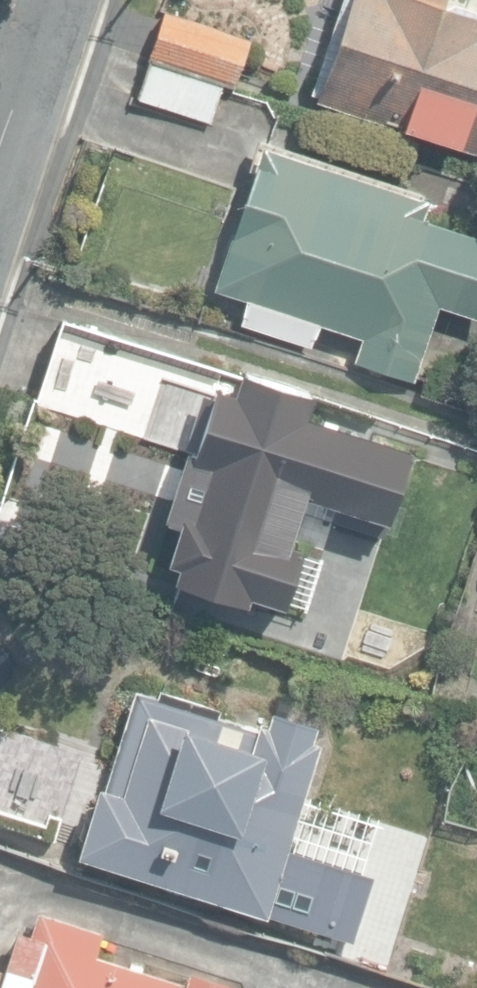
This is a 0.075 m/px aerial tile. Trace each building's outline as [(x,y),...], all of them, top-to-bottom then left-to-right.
[(476,153),(476,11),(443,0),(348,0),(316,100),(476,153)] [(148,56),(234,85),(249,37),(164,9),(148,56)] [(137,98),(209,123),(223,84),(150,59),(137,98)] [(412,382),(438,305),(476,318),(476,235),(421,215),(426,202),(262,145),(213,288),(247,300),(240,322),(312,347),(320,323),(361,337),(352,362),(412,382)] [(39,405),(124,433),(152,351),(66,323),(39,405)] [(253,596),(287,607),(308,544),(295,540),(304,512),(385,538),(414,448),(309,414),(316,392),(243,369),(235,391),(219,386),(214,399),(201,394),(182,450),(187,451),(166,516),(181,521),(168,561),(181,565),(176,580),(251,604),(253,596)] [(264,731),(217,716),(220,708),(137,682),(104,789),(96,786),(74,859),(339,940),(342,929),(358,934),(366,906),(352,901),(364,861),(319,847),(333,804),(302,794),(317,745),(309,742),(314,728),(269,714),(264,731)] [(237,984),(191,969),(187,982),(100,954),(107,933),(40,912),(34,932),(21,928),(8,971),(0,969),(0,987),(235,987),(237,984)]
